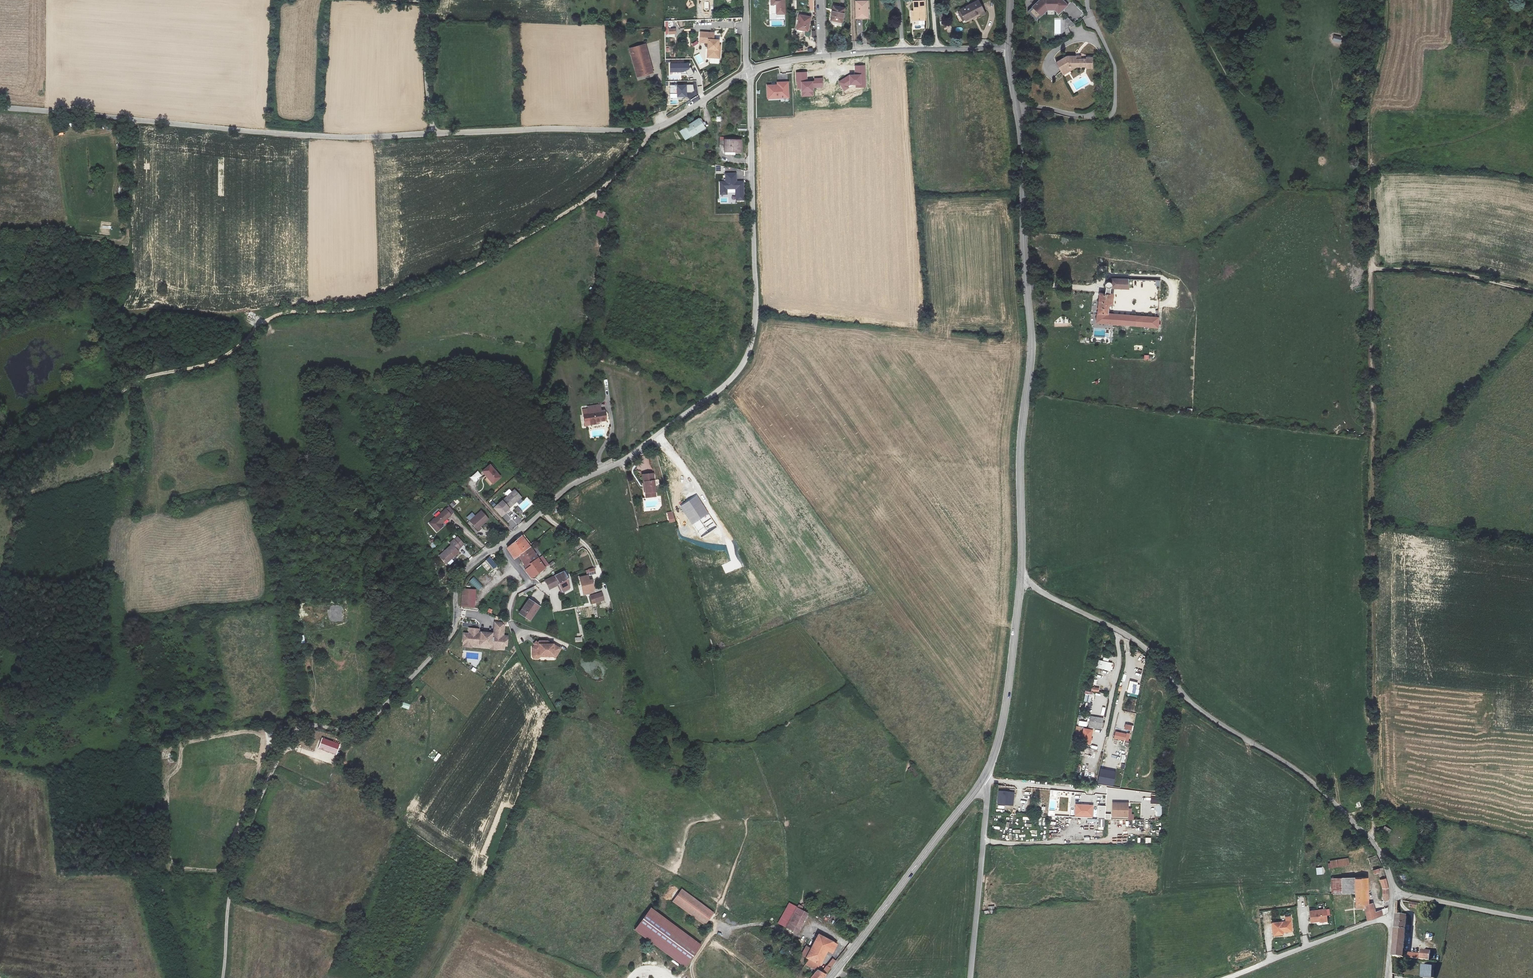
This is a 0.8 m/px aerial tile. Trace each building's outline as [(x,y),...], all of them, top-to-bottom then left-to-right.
[(785,15),(785,0),(770,0),(770,5),(775,5),(775,15),(785,15)] [(1058,12),(1063,8),(1061,6),(1065,2),(1064,0),(1039,0),(1028,11),(1037,20),(1049,8),(1054,8),(1058,12)] [(959,12),(965,22),(978,14),(980,18),(985,15),(978,1),(959,12)] [(913,12),(914,23),(924,22),(923,2),(913,3),(913,12)] [(868,3),(855,3),(856,21),(869,21),(868,3)] [(844,10),(832,8),(830,20),(841,22),(844,10)] [(962,23),(965,22),(959,12),(957,13),(962,23)] [(798,18),(796,31),(807,33),(809,19),(798,18)] [(1069,27),(1073,26),(1073,19),(1065,19),(1066,31),(1069,31),(1069,27)] [(713,41),(712,51),(714,51),(713,60),(724,61),(725,50),(722,49),(723,43),(723,38),(715,37),(715,34),(705,33),(705,41),(713,41)] [(641,72),(636,73),(639,80),(654,76),(645,47),(630,52),(632,59),(636,58),(641,72)] [(1072,65),(1079,66),(1087,66),(1087,68),(1094,68),(1094,57),(1087,56),(1087,59),(1077,58),(1077,55),(1068,56),(1057,61),(1062,70),(1072,65)] [(632,59),(636,73),(641,72),(636,58),(632,59)] [(671,72),(687,72),(689,76),(694,74),(689,65),(689,63),(670,64),(671,72)] [(1064,73),(1079,66),(1072,65),(1062,70),(1064,73)] [(848,86),(850,85),(856,84),(856,87),(865,87),(865,66),(855,66),(855,75),(850,75),(838,82),(844,91),(849,88),(848,86)] [(813,87),(822,87),(822,78),(814,78),(814,82),(807,82),(807,73),(797,73),(797,89),(802,89),(802,97),(814,96),(813,87)] [(777,85),(767,85),(768,98),(790,98),(789,81),(777,82),(777,85)] [(693,85),(670,86),(670,93),(678,93),(678,97),(686,97),(686,92),(693,92),(693,85)] [(686,140),(691,137),(692,137),(706,129),(702,124),(704,123),(700,118),(685,127),(686,128),(680,132),(686,140)] [(740,153),(740,141),(723,141),(723,146),(719,146),(719,152),(740,153)] [(736,174),(726,174),(726,182),(720,183),(721,194),(727,194),(727,189),(736,189),(736,200),(743,200),(743,182),(736,182),(736,174)] [(598,210),(596,216),(603,219),(605,212),(598,210)] [(1098,293),(1095,322),(1102,323),(1113,323),(1114,314),(1108,313),(1109,305),(1112,305),(1112,294),(1110,294),(1110,288),(1129,288),(1127,278),(1111,278),(1110,283),(1108,282),(1106,281),(1104,283),(1104,286),(1105,287),(1104,293),(1098,293)] [(1114,314),(1113,323),(1143,325),(1143,316),(1114,314)] [(1143,316),(1143,325),(1158,326),(1159,317),(1143,316)] [(585,427),(590,426),(594,425),(594,422),(605,421),(603,411),(600,412),(599,405),(587,408),(583,408),(585,427)] [(501,479),(490,466),(482,472),(488,479),(486,481),(491,487),(501,479)] [(477,472),(470,478),(474,482),(481,476),(477,472)] [(645,494),(656,493),(654,475),(643,476),(645,494)] [(521,499),(514,491),(494,508),(501,517),(509,510),(508,509),(521,499)] [(697,496),(681,507),(702,537),(717,526),(697,496)] [(449,507),(446,509),(451,515),(454,512),(449,507)] [(517,507),(514,510),(520,515),(523,513),(517,507)] [(450,516),(445,510),(429,524),(437,532),(442,528),(440,525),(450,516)] [(481,512),(469,523),(478,533),(481,530),(478,527),(484,523),(485,524),(488,521),(481,512)] [(514,558),(518,555),(529,547),(521,536),(507,548),(514,558)] [(457,537),(453,540),(460,548),(464,544),(457,537)] [(460,548),(453,540),(449,543),(451,546),(439,556),(446,563),(458,552),(457,550),(460,548)] [(529,547),(518,555),(526,567),(537,559),(529,547)] [(486,561),(493,570),(497,566),(489,558),(486,561)] [(537,559),(526,567),(527,569),(525,570),(531,578),(544,568),(537,559)] [(555,576),(559,585),(562,591),(570,588),(567,579),(563,572),(555,576)] [(549,589),(559,585),(555,576),(545,581),(549,589)] [(591,580),(589,581),(588,576),(579,578),(583,595),(592,593),(594,590),(591,580)] [(483,585),(475,577),(469,582),(478,590),(483,585)] [(473,608),(474,591),(464,590),(462,607),(473,608)] [(590,597),(591,602),(592,605),(596,604),(604,601),(604,599),(602,593),(590,597)] [(538,609),(528,602),(519,614),(529,621),(538,609)] [(468,634),(463,633),(463,642),(471,643),(471,646),(472,646),(477,647),(477,645),(479,645),(479,647),(490,648),(491,644),(497,645),(497,649),(504,649),(504,646),(506,646),(507,636),(503,636),(504,626),(501,623),(495,622),(494,631),(496,632),(495,635),(492,634),(492,633),(480,632),(480,633),(478,633),(478,629),(469,628),(468,634)] [(539,641),(532,648),(532,655),(539,655),(539,657),(545,657),(545,655),(552,656),(555,657),(560,649),(552,645),(549,645),(549,643),(546,641),(539,641)] [(1113,663),(1100,660),(1098,669),(1111,672),(1113,663)] [(1138,695),(1140,684),(1130,681),(1127,691),(1138,695)] [(1123,711),(1135,712),(1136,699),(1124,698),(1123,711)] [(1104,719),(1090,716),(1088,727),(1103,729),(1104,719)] [(1090,744),(1092,730),(1084,729),(1081,742),(1090,744)] [(1126,740),(1128,734),(1116,731),(1114,738),(1126,740)] [(336,755),(340,744),(322,738),(318,749),(336,755)] [(914,778),(918,775),(912,766),(908,770),(914,778)] [(1117,772),(1100,768),(1097,782),(1114,785),(1117,772)] [(1085,772),(1083,780),(1094,782),(1096,774),(1085,772)] [(1015,792),(999,790),(997,804),(1014,805),(1015,792)] [(1163,796),(1152,795),(1151,803),(1163,804),(1163,796)] [(1131,802),(1114,801),(1114,817),(1129,818),(1131,802)] [(1095,805),(1077,803),(1075,815),(1094,817),(1095,805)] [(1046,807),(1043,807),(1042,810),(1034,809),(1034,816),(1044,816),(1045,814),(1046,807)] [(1383,831),(1390,834),(1392,830),(1385,826),(1383,831)] [(1328,864),(1329,868),(1349,866),(1348,859),(1331,861),(1331,863),(1328,864)] [(1368,921),(1383,915),(1382,910),(1376,912),(1373,904),(1369,904),(1368,879),(1355,880),(1355,878),(1332,879),(1333,894),(1355,893),(1356,909),(1364,909),(1368,921)] [(681,889),(672,901),(705,924),(714,912),(681,889)] [(779,923),(786,927),(797,908),(789,904),(779,923)] [(985,914),(994,913),(994,906),(989,906),(989,910),(985,911),(985,914)] [(651,908),(634,931),(685,968),(702,945),(651,908)] [(808,914),(797,908),(786,927),(797,933),(808,914)] [(1328,908),(1311,910),(1312,922),(1329,921),(1328,908)] [(1420,959),(1421,954),(1402,952),(1407,916),(1397,915),(1396,922),(1392,956),(1420,959)] [(1294,919),(1274,921),(1275,933),(1285,932),(1285,929),(1295,928),(1294,919)] [(832,969),(822,963),(829,950),(834,953),(838,945),(819,934),(806,957),(809,959),(806,964),(817,970),(811,977),(824,977),(832,969)] [(1421,954),(1420,959),(1429,960),(1430,951),(1421,950),(1421,954)] [(1431,976),(1433,965),(1424,963),(1422,975),(1431,976)]
